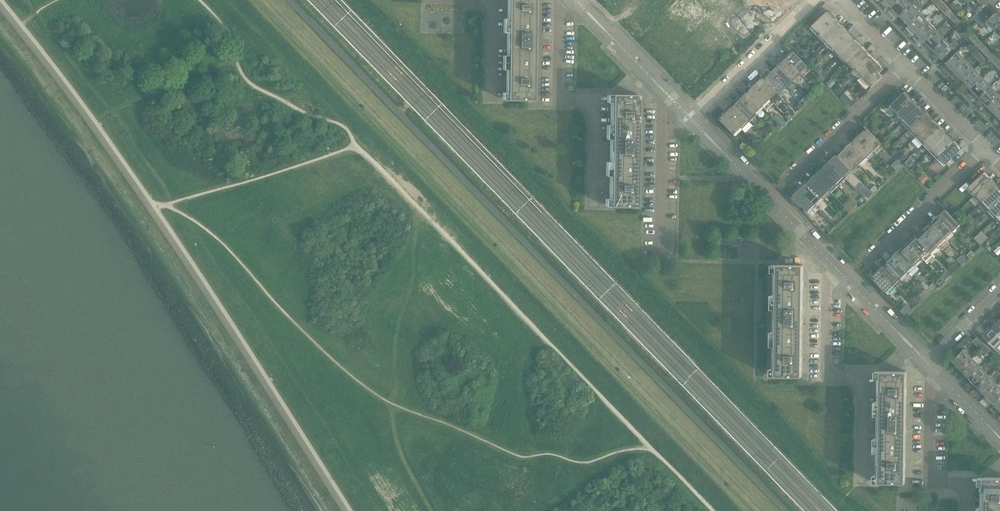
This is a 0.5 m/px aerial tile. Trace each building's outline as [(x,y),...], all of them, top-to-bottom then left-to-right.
[(535,0),(509,0),(509,26),(535,26),(535,0)] [(608,4),(609,5),(617,13),(619,15),(627,23),(628,25),(636,33),(638,35),(646,43),(647,45),(656,53),(657,55),(658,54),(665,62),(680,77),(681,76),(689,68),(691,66),(694,63),(696,61),(699,58),(701,57),(704,54),(706,52),(709,49),(710,48),(691,28),(680,38),(676,35),(676,34),(673,37),(664,27),(654,17),(645,7),(638,0),(612,0),(608,4)] [(721,4),(735,18),(743,11),(732,0),(725,0),(721,4)] [(743,11),(750,3),(747,0),(732,0),(743,11)] [(901,0),(884,0),(892,9),(901,0)] [(911,6),(914,2),(915,2),(913,0),(910,0),(908,2),(906,0),(901,0),(892,9),(900,17),(911,6)] [(986,5),(991,1),(989,0),(973,0),(969,5),(977,14),(973,18),(977,23),(990,10),(986,5)] [(909,25),(920,14),(923,11),(914,2),(911,6),(900,17),(909,25)] [(944,3),(939,8),(944,12),(948,8),(944,3)] [(721,4),(713,11),(727,26),(735,18),(721,4)] [(948,8),(944,12),(948,17),(953,12),(948,8)] [(999,26),(999,11),(999,10),(995,14),(990,10),(977,23),(982,27),(986,22),(995,31),(999,26)] [(713,11),(705,19),(719,33),(727,26),(713,11)] [(953,12),(948,17),(953,22),(958,17),(953,12)] [(819,34),(833,20),(826,13),(812,27),(819,34)] [(917,34),(928,23),(932,19),(928,16),(925,19),(920,14),(909,25),(917,34)] [(958,17),(953,22),(956,25),(961,21),(958,17)] [(826,41),(840,27),(833,20),(819,34),(826,41)] [(961,21),(956,25),(961,30),(966,25),(961,21)] [(925,42),(937,32),(928,23),(917,34),(925,42)] [(534,63),(535,26),(509,26),(508,63),(534,63)] [(833,48),(847,34),(840,27),(826,41),(833,48)] [(934,51),(945,40),(937,32),(925,42),(934,51)] [(840,56),(854,41),(847,34),(833,48),(840,56)] [(973,43),(978,38),(974,34),(969,38),(973,43)] [(977,47),(982,43),(978,38),(973,43),(977,47)] [(942,60),(958,44),(955,40),(950,45),(945,40),(934,51),(942,60)] [(847,63),(861,48),(854,41),(840,56),(847,63)] [(982,52),(987,47),(982,43),(977,47),(982,52)] [(986,56),(991,51),(987,47),(982,52),(986,56)] [(854,70),(868,56),(861,48),(847,63),(854,70)] [(990,61),(995,56),(991,51),(986,56),(990,61)] [(806,67),(792,52),(785,59),(799,73),(806,67)] [(954,72),(966,61),(957,52),(945,64),(954,72)] [(861,77),(875,63),(868,56),(854,70),(861,77)] [(995,65),(999,60),(995,56),(990,61),(995,65)] [(799,73),(785,59),(777,66),(792,80),(799,73)] [(962,81),(974,70),(966,61),(954,72),(962,81)] [(534,100),(534,63),(508,63),(508,100),(534,100)] [(883,77),(880,74),(883,71),(875,63),(861,77),(868,85),(869,84),(872,88),(883,77)] [(770,73),(787,89),(794,82),(792,80),(777,66),(770,73)] [(971,90),(982,79),(974,70),(962,81),(971,90)] [(775,93),(779,97),(783,95),(784,94),(786,92),(787,90),(787,89),(770,73),(763,80),(775,93)] [(775,93),(763,80),(761,78),(754,85),(768,100),(775,93)] [(979,98),(991,87),(982,79),(971,90),(979,98)] [(768,100),(754,85),(747,92),(761,107),(765,110),(772,103),(768,100)] [(988,107),(999,96),(991,87),(979,98),(988,107)] [(896,114),(911,100),(905,93),(903,94),(898,89),(884,104),(889,108),(890,107),(896,114)] [(761,107),(747,92),(740,99),(754,113),(761,107)] [(638,133),(639,96),(614,95),(613,132),(638,133)] [(999,111),(999,97),(999,96),(988,107),(996,115),(999,111)] [(754,113),(740,99),(733,106),(747,120),(754,113)] [(903,122),(918,107),(911,100),(896,114),(903,122)] [(747,120),(733,106),(726,113),(739,127),(747,120)] [(910,129),(925,114),(918,107),(903,122),(910,129)] [(739,127),(726,113),(718,120),(723,126),(722,128),(732,138),(734,136),(732,134),(739,127)] [(917,136),(932,122),(925,114),(910,129),(917,136)] [(924,143),(939,128),(932,122),(917,136),(924,143)] [(931,150),(946,136),(939,128),(924,143),(931,150)] [(882,144),(874,136),(867,129),(860,136),(874,151),(882,144)] [(637,170),(638,133),(613,132),(612,169),(637,170)] [(874,151),(860,136),(853,143),(867,158),(874,151)] [(938,158),(953,143),(946,136),(931,150),(938,158)] [(867,158),(853,143),(846,150),(860,165),(867,158)] [(946,165),(961,151),(953,143),(938,158),(946,165)] [(860,165),(846,150),(838,158),(851,171),(852,172),(860,165)] [(851,171),(838,158),(836,156),(830,162),(844,178),(851,171)] [(837,185),(840,188),(847,181),(844,178),(830,162),(822,169),(837,185)] [(637,207),(637,170),(612,169),(611,207),(637,207)] [(837,185),(822,169),(815,177),(830,191),(837,185)] [(975,196),(990,181),(983,174),(968,188),(975,196)] [(830,191),(815,177),(808,183),(822,198),(830,191)] [(982,203),(997,188),(990,181),(975,196),(982,203)] [(822,198),(808,183),(801,190),(815,205),(822,198)] [(989,210),(999,199),(999,192),(997,188),(982,203),(979,206),(980,208),(984,213),(985,213),(989,210)] [(793,198),(811,216),(818,209),(817,207),(815,205),(801,190),(793,198)] [(999,213),(999,199),(989,210),(996,217),(999,213)] [(960,226),(953,218),(946,211),(939,218),(953,232),(960,226)] [(953,232),(939,218),(932,225),(946,239),(953,232)] [(946,239),(932,225),(924,232),(939,246),(946,239)] [(939,246),(924,232),(917,239),(929,251),(931,253),(939,246)] [(929,251),(917,239),(915,237),(908,243),(922,258),(929,251)] [(922,258),(908,243),(901,250),(915,265),(922,258)] [(919,269),(915,265),(901,250),(894,257),(908,272),(911,275),(919,269)] [(908,272),(894,257),(887,264),(901,279),(908,272)] [(901,279),(887,264),(879,272),(893,286),(901,279)] [(803,287),(803,282),(804,266),(777,265),(777,303),(803,303),(803,287)] [(893,286),(879,272),(871,279),(885,293),(893,286)] [(803,340),(803,319),(803,303),(777,303),(776,340),(803,340)] [(991,329),(999,338),(999,320),(991,329)] [(991,329),(983,337),(994,349),(999,343),(999,338),(991,329)] [(986,346),(978,338),(973,342),(981,350),(986,346)] [(802,361),(802,356),(803,340),(776,340),(776,377),(802,377),(802,361)] [(986,355),(990,350),(986,346),(981,350),(986,355)] [(960,370),(971,358),(963,350),(952,362),(960,370)] [(969,379),(980,368),(971,358),(960,370),(969,379)] [(977,388),(989,376),(980,368),(969,379),(977,388)] [(906,409),(907,388),(907,372),(881,371),(880,409),(906,409)] [(985,396),(997,384),(989,376),(977,388),(985,396)] [(999,399),(999,388),(997,384),(985,396),(994,405),(999,399)] [(906,446),(906,409),(880,409),(880,446),(906,446)] [(905,483),(906,446),(880,446),(879,483),(905,483)] [(984,478),(983,510),(999,510),(999,478),(984,478)]
